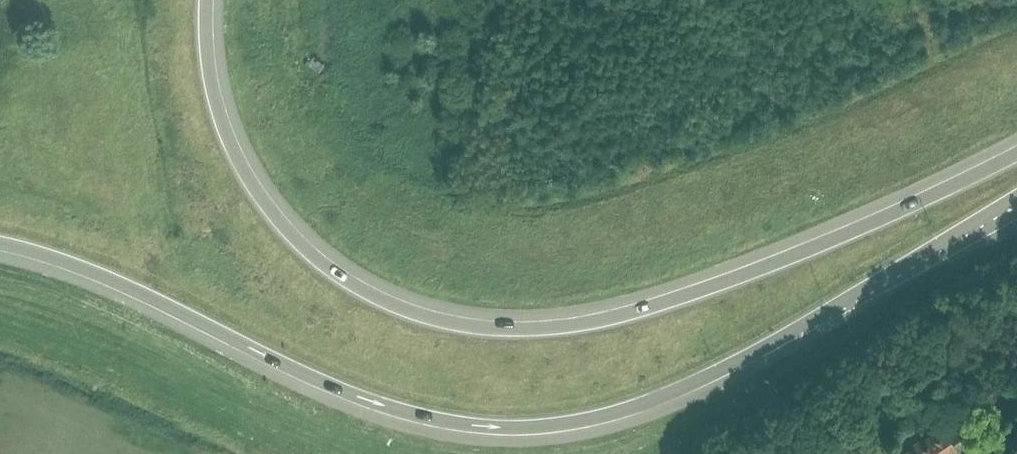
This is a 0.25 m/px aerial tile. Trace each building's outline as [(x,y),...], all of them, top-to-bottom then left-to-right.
[(958,452),(956,448),(964,443),(955,430),(947,436),(942,429),(905,453),(955,453),(958,452)]
